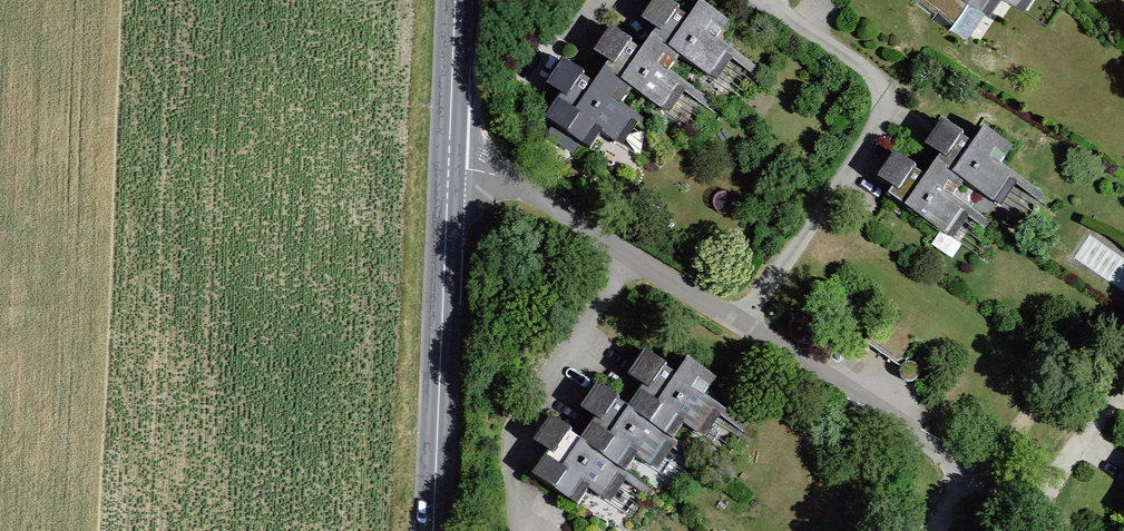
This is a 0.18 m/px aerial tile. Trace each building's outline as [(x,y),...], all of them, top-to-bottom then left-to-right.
[(975,15),(985,0),(954,0),(975,15)] [(1010,8),(1016,0),(998,0),(1010,8)] [(713,47),(723,32),(696,14),(685,30),(654,10),(624,56),(606,44),(578,86),(555,71),(536,100),(552,111),(539,130),(579,157),(592,137),(615,152),(633,124),(621,116),(629,105),(664,127),(686,94),(663,79),(673,64),(707,87),(727,56),(713,47)] [(998,173),(1009,156),(976,136),(968,149),(938,130),(909,176),(890,164),(872,192),(887,201),(883,207),(943,244),(970,200),(991,213),(1011,181),(998,173)] [(1077,260),(1123,285),(1123,251),(1091,233),(1077,260)] [(711,388),(674,363),(664,378),(641,362),(612,405),(593,392),(563,435),(544,422),(521,457),(537,467),(526,484),(571,515),(584,496),(602,508),(634,461),(649,471),(679,427),(694,438),(712,412),(700,404),(711,388)]
